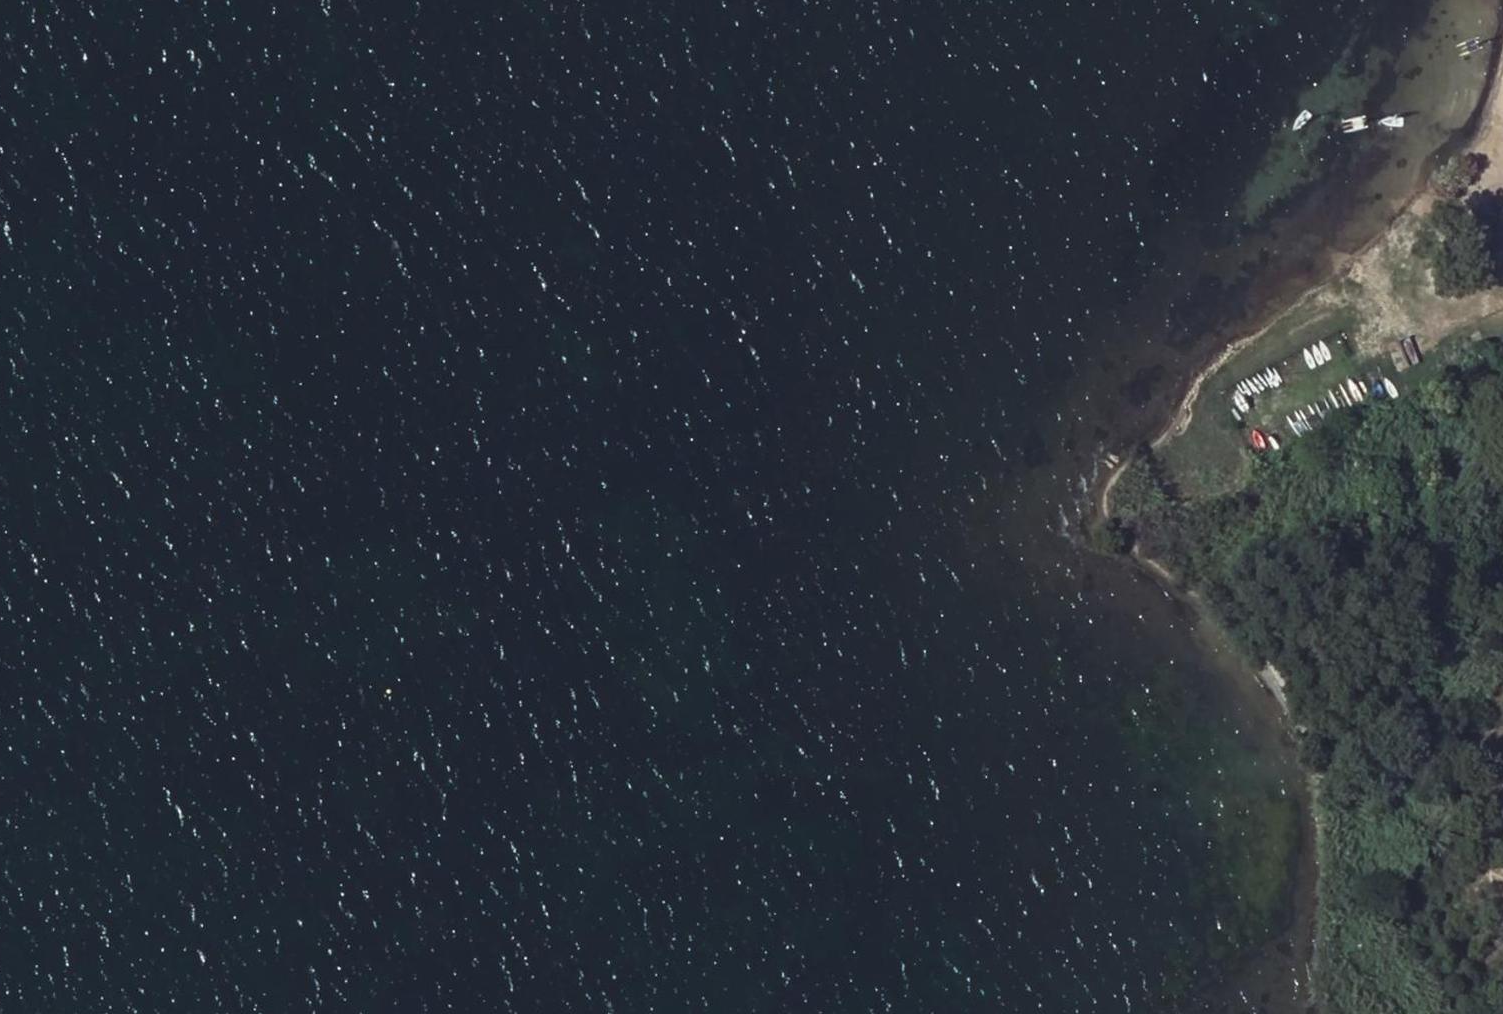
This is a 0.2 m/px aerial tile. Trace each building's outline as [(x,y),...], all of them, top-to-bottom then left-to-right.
[(1492,352),(1486,341),(1475,348),(1481,358),(1492,352)]
